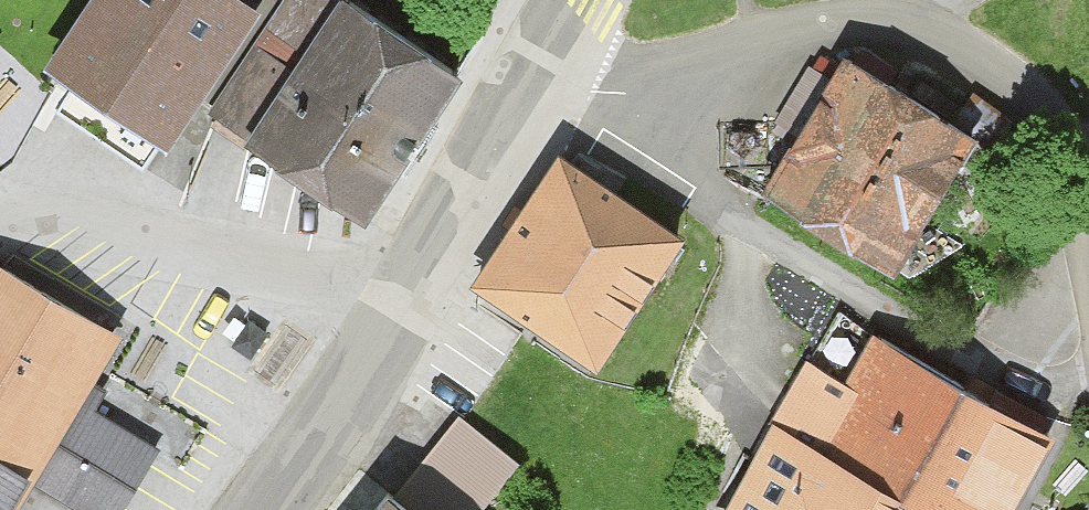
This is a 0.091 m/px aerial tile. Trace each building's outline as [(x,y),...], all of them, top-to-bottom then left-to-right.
[(38,76),(157,148),(249,0),(85,0),(38,76)] [(337,0),(292,0),(212,130),(369,225),(461,75),(337,0)] [(9,59),(0,51),(0,68),(9,59)] [(847,57),(760,193),(896,280),(983,143),(847,57)] [(678,244),(557,165),(472,294),(594,373),(678,244)] [(44,490),(81,509),(132,509),(170,442),(91,397),(130,329),(0,256),(0,509),(33,509),(44,490)] [(776,429),(729,509),(1015,509),(1056,440),(874,335),(808,448),(776,429)] [(384,509),(439,509),(406,483),(384,509)]
